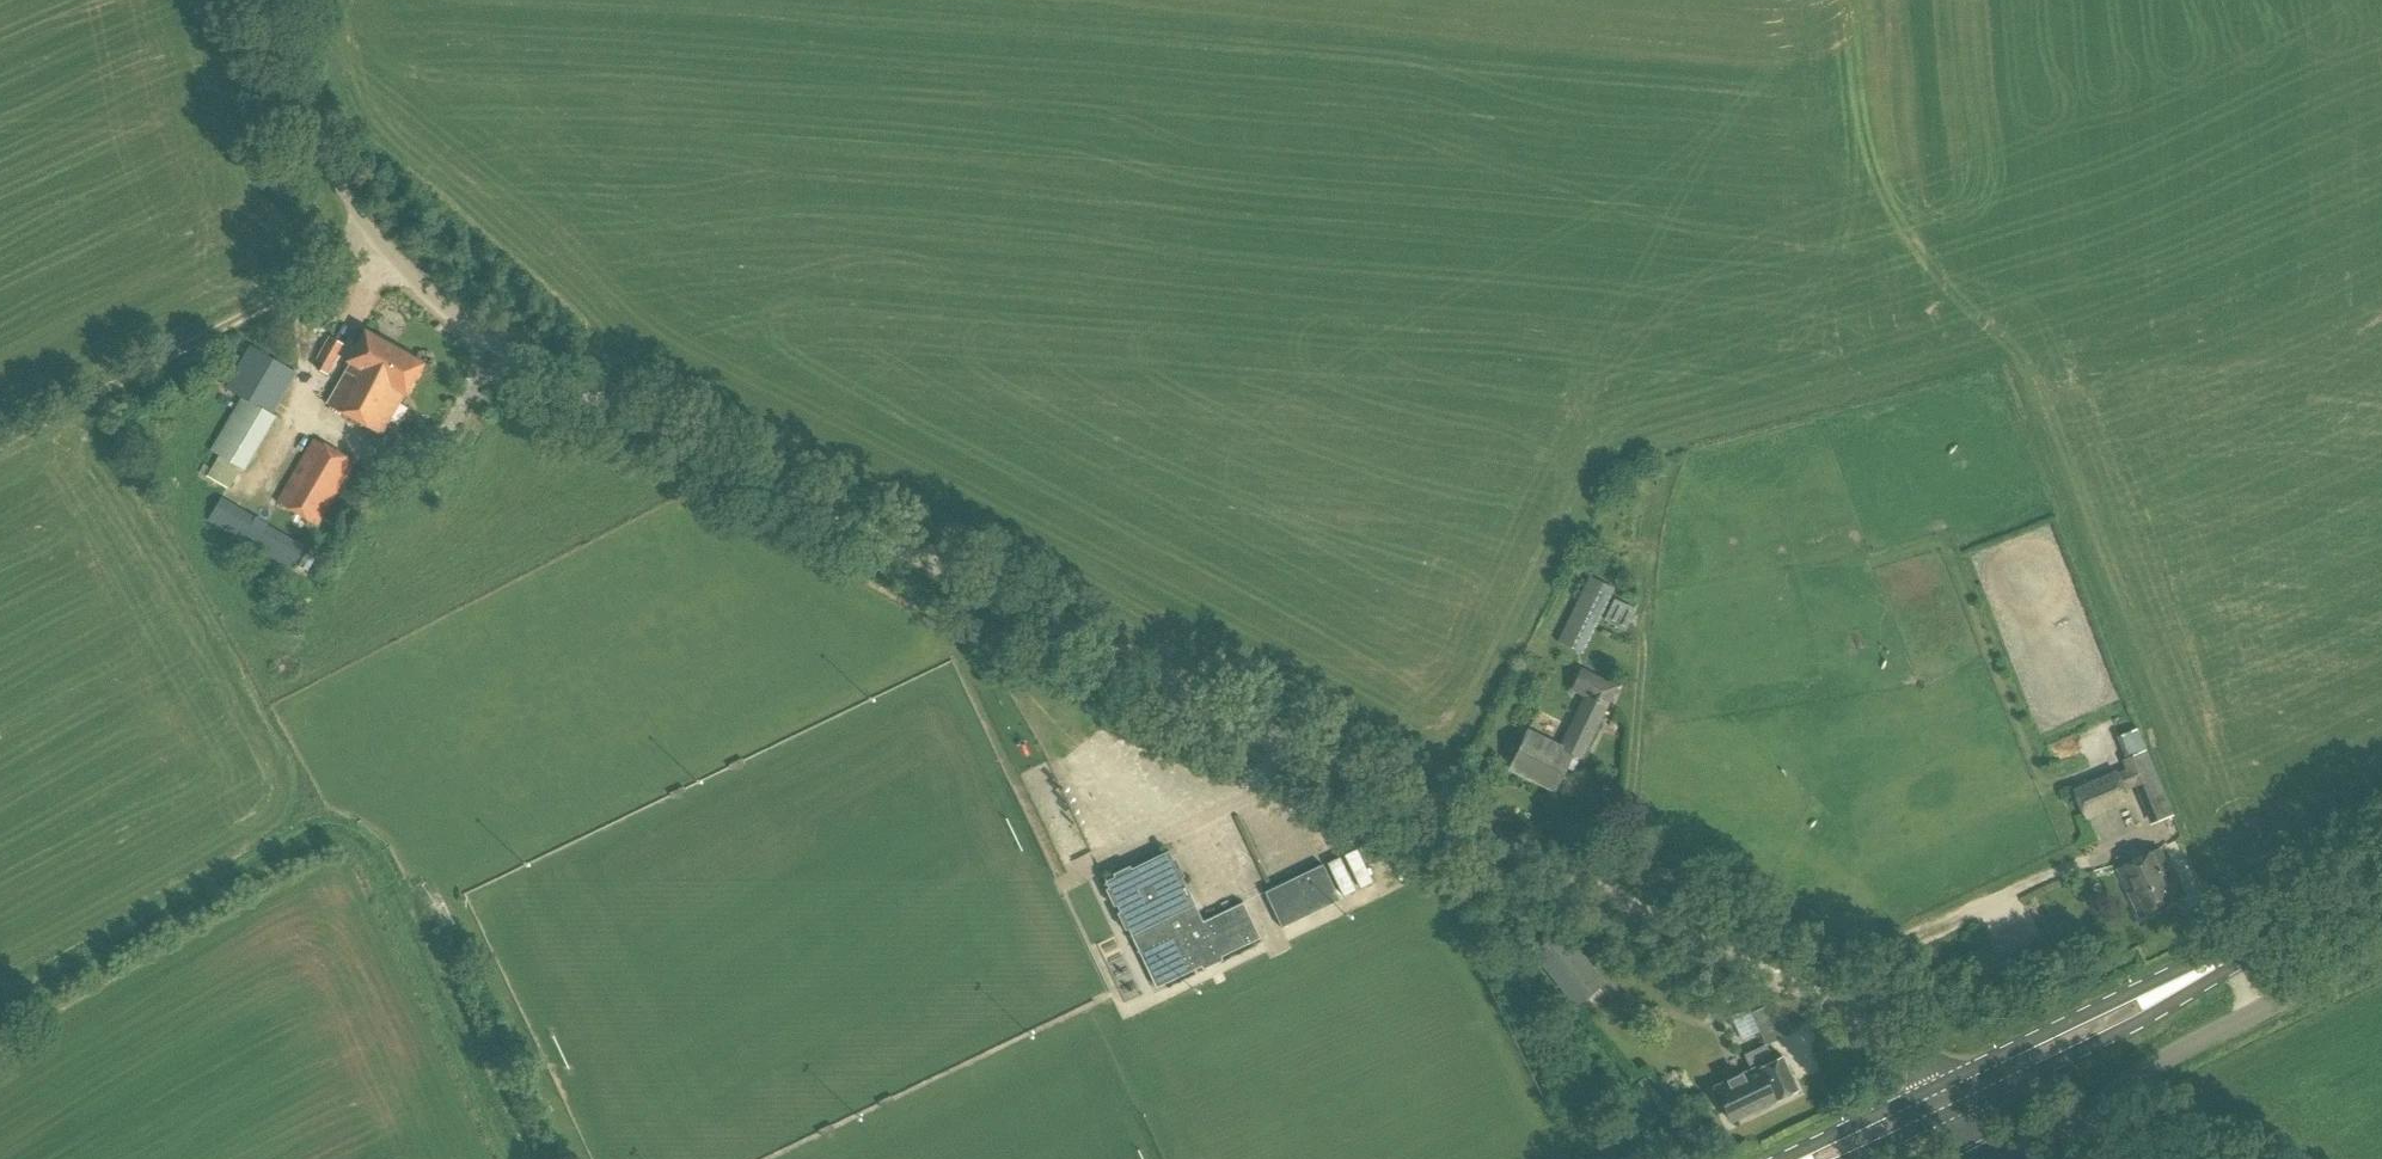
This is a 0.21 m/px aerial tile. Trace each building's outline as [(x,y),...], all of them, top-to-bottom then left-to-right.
[(424,363),(406,353),(365,330),(355,346),(351,347),(347,354),(348,359),(346,361),(350,363),(327,404),(380,434),(403,394),(406,395),(424,363)] [(329,375),(345,345),(329,336),(315,360),(323,363),(319,370),(329,375)] [(211,467),(207,475),(225,487),(238,466),(243,469),(275,415),(271,412),(295,372),(250,344),(225,388),(241,398),(210,450),(219,455),(211,467)] [(317,526),(354,463),(314,439),(277,502),(317,526)] [(292,570),(305,545),(222,496),(208,521),(292,570)] [(1583,654),(1615,588),(1588,575),(1557,641),(1583,654)] [(1581,758),(1617,686),(1582,669),(1572,690),(1585,696),(1561,746),(1529,731),(1510,769),(1554,790),(1572,753),(1581,758)] [(2118,769),(2074,788),(2087,821),(2131,802),(2127,791),(2135,787),(2151,825),(2175,815),(2148,749),(2145,750),(2127,758),(2122,759),(2126,769),(2119,772),(2118,769)] [(2169,868),(2160,849),(2119,869),(2130,893),(2141,917),(2183,896),(2170,868),(2169,868)] [(1204,922),(1170,851),(1106,881),(1141,954),(1151,948),(1168,983),(1261,938),(1244,902),(1204,922)] [(1281,928),(1340,900),(1323,864),(1265,892),(1281,928)] [(1349,912),(1381,904),(1372,870),(1340,878),(1349,912)] [(1217,909),(1246,898),(1240,882),(1211,893),(1217,909)] [(1575,1007),(1596,990),(1605,982),(1562,927),(1531,952),(1575,1007)] [(1742,1037),(1762,1028),(1754,1010),(1733,1020),(1742,1037)] [(1765,1020),(1771,1040),(1798,1031),(1792,1011),(1765,1020)] [(1763,1055),(1760,1048),(1744,1055),(1751,1070),(1710,1089),(1718,1106),(1723,1104),(1731,1121),(1751,1112),(1753,1116),(1778,1105),(1775,1100),(1797,1090),(1782,1057),(1781,1057),(1779,1052),(1771,1056),(1769,1052),(1763,1055)]
